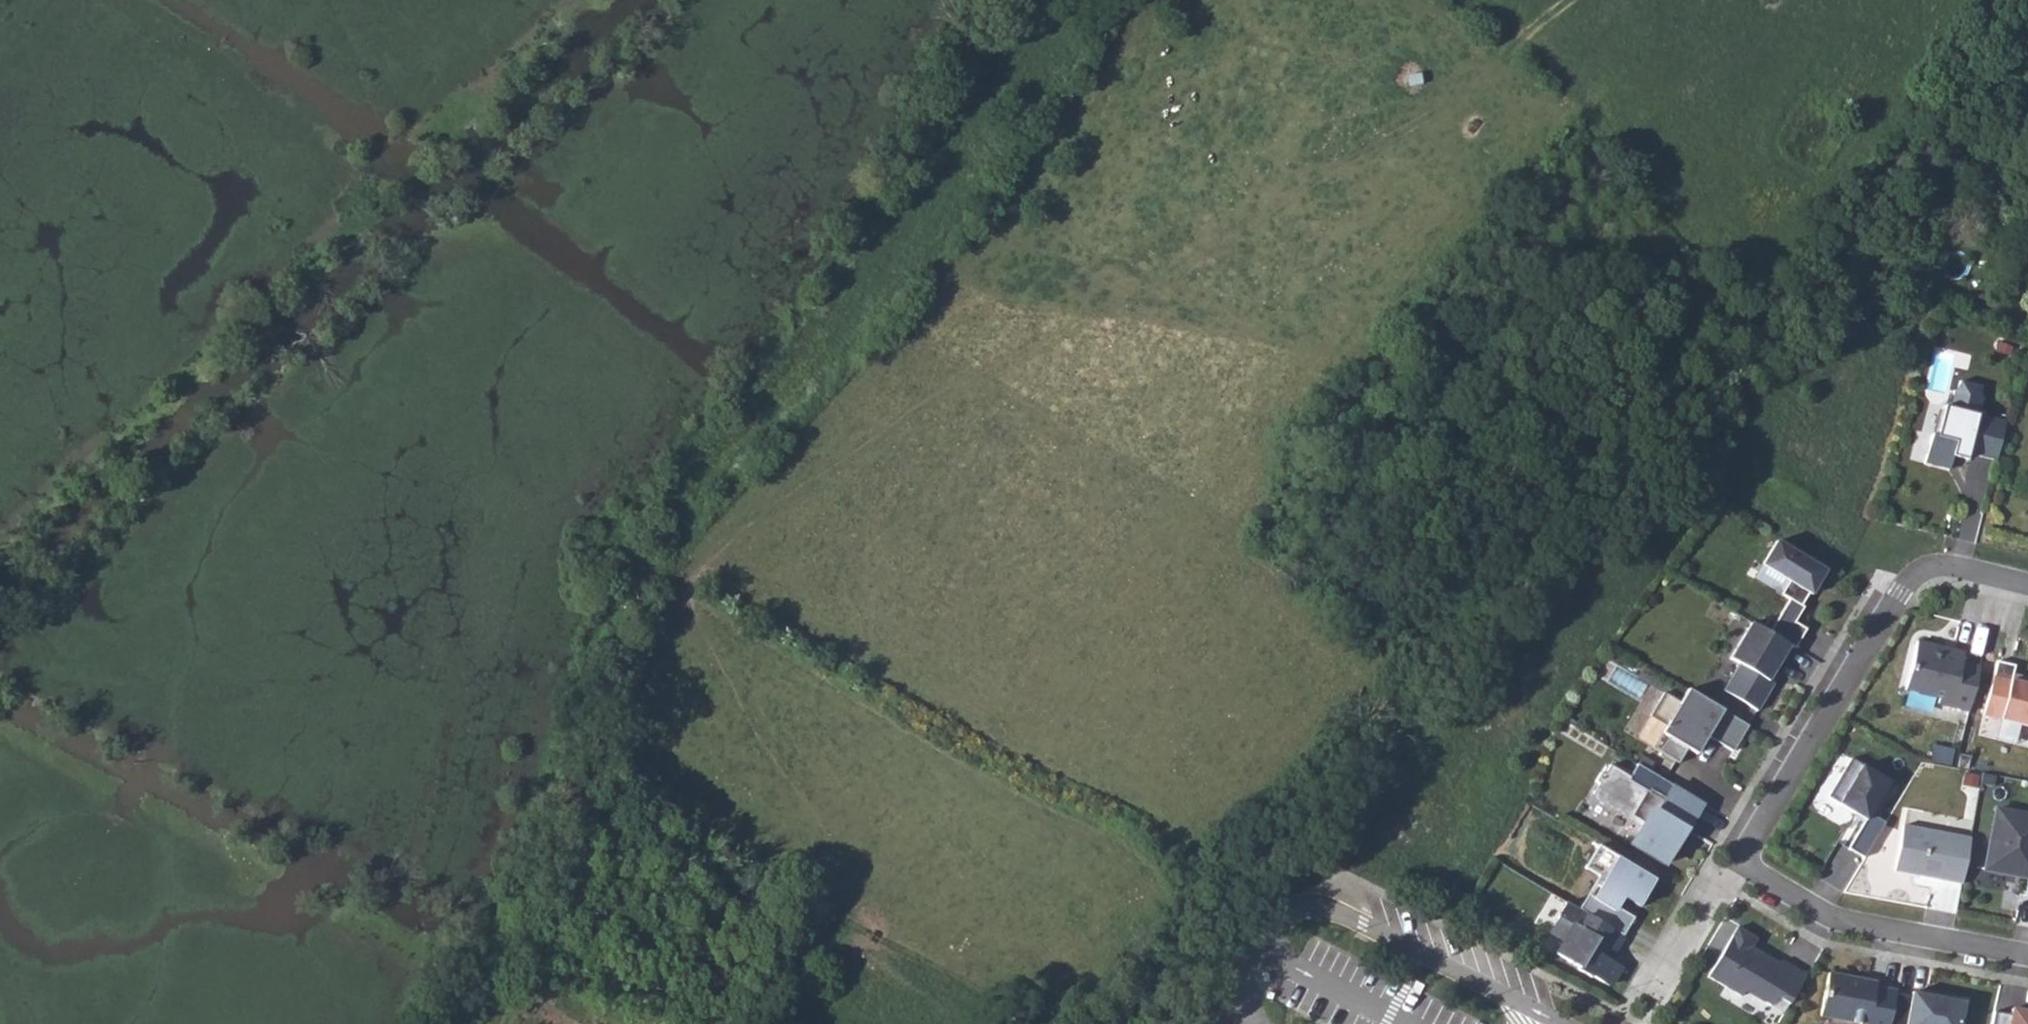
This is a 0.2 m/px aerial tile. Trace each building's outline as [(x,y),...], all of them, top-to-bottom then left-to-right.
[(1964,452),(1997,461),(2006,421),(1978,414),(1983,397),(1979,397),(1982,387),(1961,381),(1958,392),(1954,391),(1950,408),(1944,406),(1936,436),(1931,434),(1924,463),(1949,469),(1953,456),(1955,446),(1965,449),(1964,452)] [(1955,446),(1953,456),(1963,458),(1964,452),(1965,449),(1955,446)] [(1825,571),(1776,541),(1762,565),(1788,581),(1780,595),(1789,599),(1769,633),(1789,646),(1795,649),(1806,629),(1795,622),(1804,607),(1801,606),(1808,593),(1811,595),(1825,571)] [(1768,681),(1789,646),(1769,633),(1751,623),(1730,659),(1739,664),(1724,691),(1758,711),(1767,694),(1764,693),(1770,682),(1768,681)] [(1963,654),(1917,642),(1905,689),(1939,697),(1938,704),(1971,712),(1982,668),(1961,663),(1963,654)] [(1983,716),(2027,727),(2027,684),(2013,681),(2011,680),(2015,666),(1997,661),(1983,716)] [(2013,681),(2027,684),(2027,678),(2014,675),(2013,681)] [(1764,693),(1767,694),(1774,684),(1770,682),(1764,693)] [(1733,751),(1748,726),(1687,689),(1680,702),(1663,692),(1650,716),(1666,726),(1672,729),(1659,751),(1678,763),(1687,748),(1695,735),(1705,741),(1708,736),(1733,751)] [(1672,729),(1666,726),(1653,747),(1659,751),(1672,729)] [(1695,735),(1687,748),(1696,754),(1705,741),(1695,735)] [(1848,848),(1864,858),(1886,822),(1870,814),(1890,782),(1851,758),(1827,797),(1865,819),(1848,848)] [(1684,835),(1702,803),(1637,764),(1630,777),(1610,765),(1604,775),(1600,773),(1595,782),(1599,784),(1593,794),(1643,823),(1631,844),(1664,865),(1674,849),(1670,846),(1678,832),(1682,834),(1684,835)] [(1996,809),(1985,869),(2027,877),(2027,815),(1996,809)] [(1962,884),(1971,838),(1902,825),(1894,871),(1962,884)] [(1670,846),(1674,849),(1682,834),(1678,832),(1670,846)] [(1588,895),(1579,910),(1623,936),(1634,917),(1617,907),(1623,896),(1640,906),(1656,880),(1618,857),(1594,898),(1588,895)] [(1623,936),(1579,910),(1567,903),(1558,917),(1559,919),(1551,933),(1565,941),(1557,955),(1580,968),(1578,969),(1593,978),(1594,976),(1610,986),(1621,968),(1606,960),(1613,950),(1615,951),(1623,936)] [(1790,1005),(1807,975),(1782,960),(1780,964),(1751,947),(1756,939),(1737,927),(1708,977),(1741,997),(1745,990),(1771,1006),(1776,997),(1790,1005)] [(1895,994),(1875,990),(1876,982),(1828,973),(1820,1016),(1860,1023),(1890,1023),(1895,994)] [(1895,994),(1890,1023),(1961,1023),(1965,1002),(1912,992),(1912,996),(1895,994)] [(1993,1012),(1991,1023),(2027,1023),(2027,1012),(2011,1009),(2010,1015),(1993,1012)]
